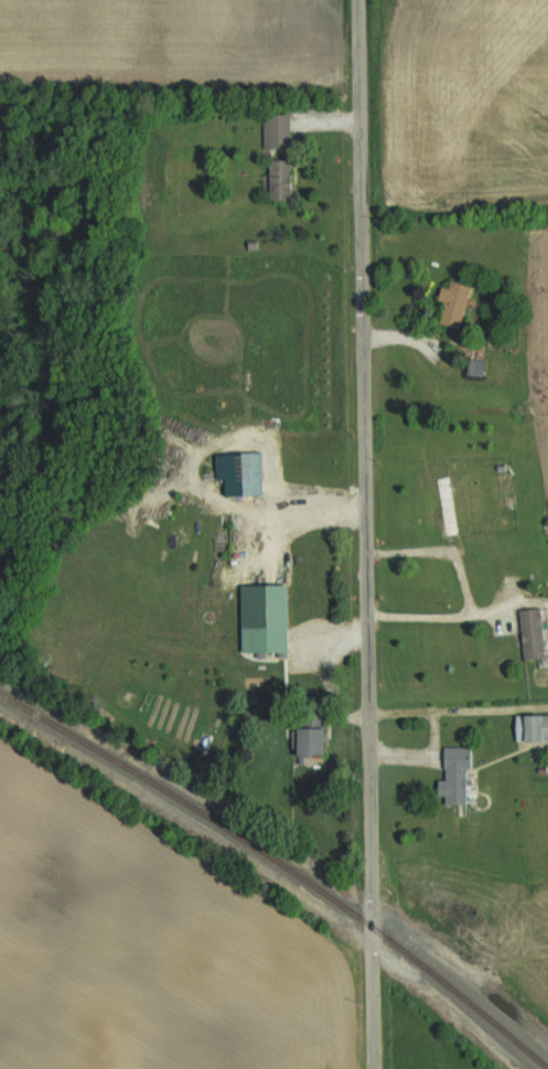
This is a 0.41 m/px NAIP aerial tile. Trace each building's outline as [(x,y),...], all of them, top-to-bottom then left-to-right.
[(286,113),(260,113),(260,147),(286,147),(286,113)] [(286,158),(264,158),(264,199),(286,199),(286,158)] [(441,278),(435,299),(441,300),(435,322),(455,327),(466,285),(441,278)] [(465,373),(478,375),(480,361),(467,359),(465,373)] [(448,475),(433,478),(441,535),(456,533),(448,475)] [(238,601),(237,653),(282,654),(282,584),(242,584),(242,601),(238,601)] [(540,657),(536,608),(516,609),(520,658),(540,657)] [(289,757),(318,757),(318,714),(305,714),(305,724),(289,724),(289,757)] [(512,714),(512,741),(547,741),(547,714),(512,714)] [(441,804),(465,804),(465,746),(439,746),(439,780),(433,780),(433,795),(441,795),(441,804)]
